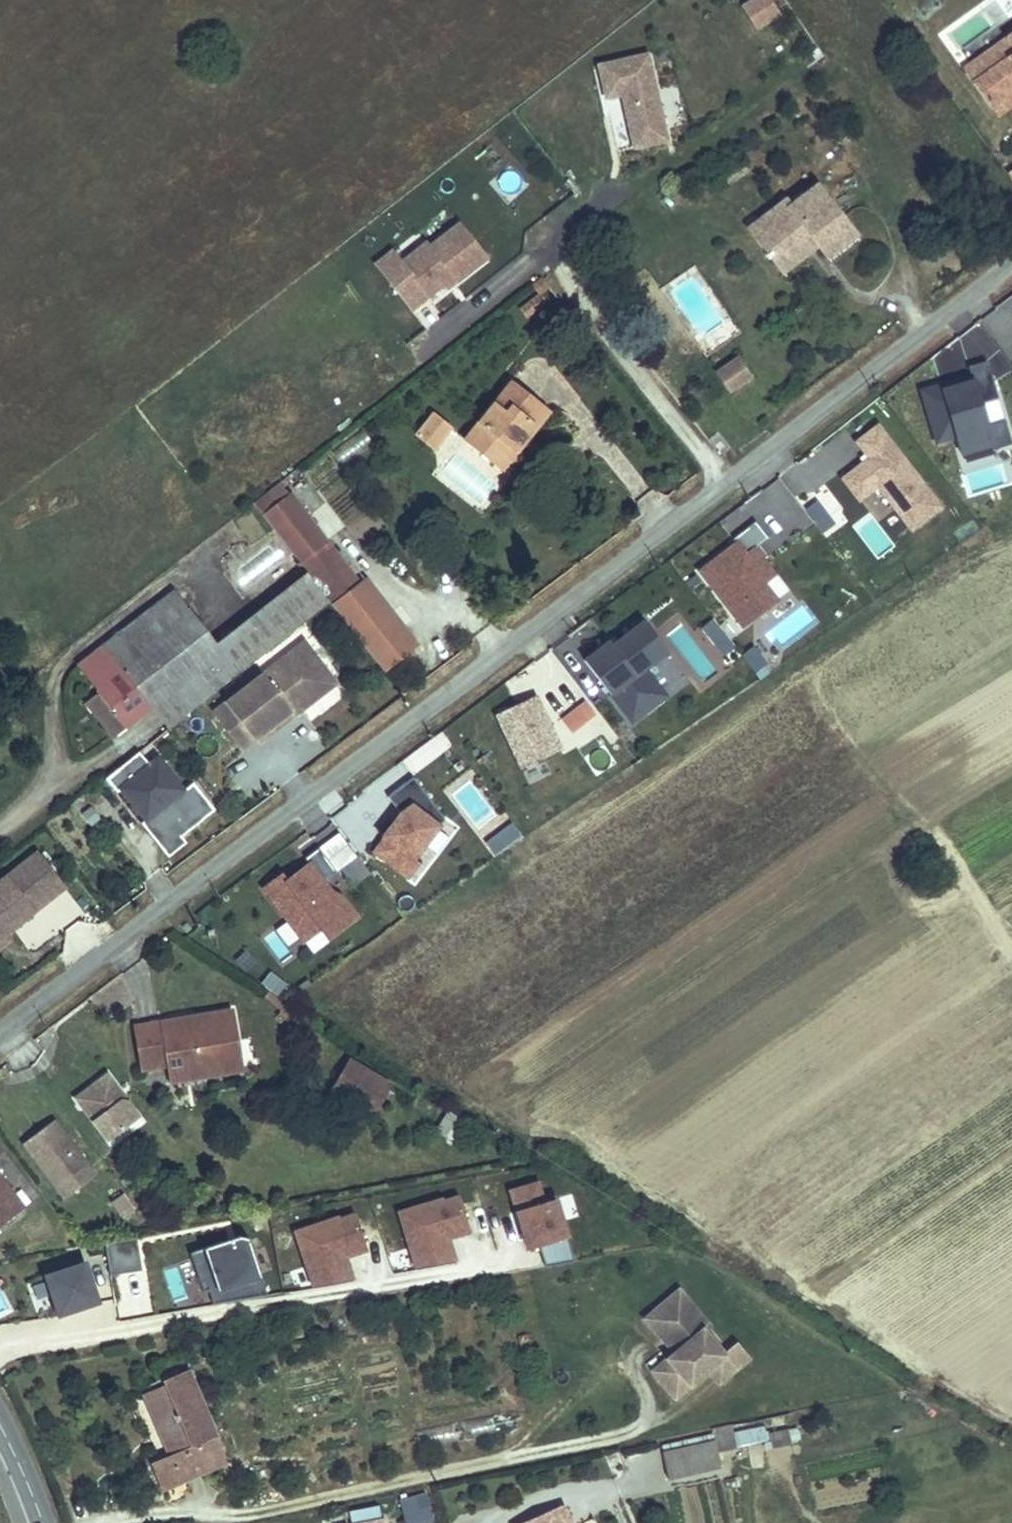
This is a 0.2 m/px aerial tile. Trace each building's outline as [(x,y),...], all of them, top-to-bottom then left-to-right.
[(759,25),(777,13),(769,0),(755,0),(746,6),(759,25)] [(1005,39),(963,69),(973,83),(1011,55),(1011,48),(1005,39)] [(667,141),(648,54),(599,65),(606,98),(622,95),(634,148),(667,141)] [(973,83),(990,108),(1007,96),(1011,102),(1011,55),(973,83)] [(800,205),(772,227),(796,258),(825,236),(830,243),(840,255),(868,233),(829,183),(800,205)] [(795,198),(766,220),(772,227),(800,205),(795,198)] [(459,285),(489,261),(463,227),(433,251),(427,243),(402,263),(393,251),(375,265),(411,309),(427,296),(452,277),(459,285)] [(825,236),(796,258),(802,265),(830,243),(825,236)] [(434,305),(459,285),(452,277),(427,296),(434,305)] [(521,310),(526,317),(544,303),(539,296),(521,310)] [(717,373),(729,390),(750,376),(738,358),(717,373)] [(953,440),(957,458),(1010,444),(990,366),(917,385),(933,445),(953,440)] [(472,441),(509,471),(525,451),(517,444),(550,404),(519,381),(472,441)] [(550,404),(517,444),(525,451),(558,412),(550,404)] [(441,449),(458,428),(440,414),(423,435),(441,449)] [(862,456),(836,475),(857,504),(876,491),(907,534),(942,509),(878,421),(851,440),(862,456)] [(332,452),(341,465),(371,443),(361,430),(332,452)] [(525,451),(509,471),(515,475),(531,455),(525,451)] [(280,476),(253,497),(309,569),(331,597),(389,671),(422,646),(369,577),(362,582),(280,476)] [(817,533),(833,526),(820,500),(804,507),(817,533)] [(735,630),(789,596),(756,545),(767,539),(758,524),(693,565),(735,630)] [(85,697),(114,733),(150,705),(178,684),(194,704),(331,597),(309,569),(216,640),(174,586),(79,659),(100,686),(85,697)] [(778,647),(815,624),(805,607),(768,630),(778,647)] [(712,616),(699,626),(722,659),(736,649),(712,616)] [(629,727),(668,697),(647,669),(667,655),(639,617),(580,662),(629,727)] [(335,675),(303,634),(223,696),(252,732),(290,703),(285,696),(291,691),(300,703),(335,675)] [(743,656),(755,671),(765,662),(753,648),(743,656)] [(570,677),(554,688),(569,710),(558,717),(570,734),(597,715),(570,677)] [(150,705),(165,725),(194,704),(178,684),(150,705)] [(300,703),(291,691),(285,696),(290,703),(252,732),(256,737),(300,703)] [(536,694),(492,713),(517,770),(561,750),(536,694)] [(252,732),(223,696),(211,705),(240,742),(252,732)] [(194,780),(184,788),(158,755),(150,762),(139,748),(106,774),(116,788),(120,785),(146,817),(150,814),(172,841),(182,833),(215,807),(194,780)] [(403,782),(387,802),(397,810),(366,852),(411,884),(457,821),(403,782)] [(502,809),(473,829),(492,857),(521,837),(502,809)] [(188,841),(182,833),(172,841),(150,814),(146,817),(142,820),(170,855),(188,841)] [(299,949),(304,955),(356,922),(326,877),(355,858),(340,835),(259,887),(284,925),(263,939),(278,962),(299,949)] [(0,878),(0,932),(18,918),(62,884),(35,850),(0,878)] [(23,925),(18,918),(0,932),(0,942),(23,925)] [(281,1009),(284,1006),(269,993),(266,996),(281,1009)] [(231,1011),(136,1027),(143,1069),(169,1065),(170,1070),(239,1058),(231,1011)] [(280,1012),(275,1019),(281,1023),(287,1016),(280,1012)] [(239,1058),(170,1070),(172,1082),(241,1070),(239,1058)] [(372,1074),(351,1062),(334,1090),(355,1102),(372,1074)] [(107,1074),(75,1098),(108,1141),(140,1117),(107,1074)] [(372,1074),(355,1102),(373,1112),(389,1085),(372,1074)] [(57,1187),(87,1163),(54,1119),(24,1143),(57,1187)] [(95,1173),(87,1163),(57,1187),(64,1196),(95,1173)] [(23,1207),(0,1178),(0,1226),(23,1207)] [(540,1249),(545,1266),(572,1258),(554,1198),(542,1201),(536,1181),(505,1190),(524,1254),(540,1249)] [(413,1274),(456,1261),(449,1240),(470,1234),(457,1192),(393,1212),(413,1274)] [(121,1217),(133,1208),(121,1193),(110,1202),(121,1217)] [(352,1281),(347,1260),(366,1254),(355,1213),(291,1230),(308,1293),(352,1281)] [(191,1256),(210,1309),(263,1290),(244,1236),(191,1256)] [(107,1243),(110,1274),(138,1272),(135,1241),(107,1243)] [(53,1320),(98,1305),(84,1262),(39,1277),(53,1320)] [(720,1383),(749,1359),(737,1345),(725,1355),(704,1331),(709,1326),(679,1290),(657,1309),(682,1338),(683,1347),(675,1353),(653,1371),(675,1398),(708,1370),(720,1383)] [(675,1353),(683,1347),(682,1338),(657,1309),(646,1319),(675,1353)] [(520,1347),(529,1345),(527,1336),(518,1338),(520,1347)] [(163,1380),(187,1370),(182,1355),(157,1366),(163,1380)] [(226,1462),(187,1370),(163,1380),(165,1385),(145,1393),(160,1429),(162,1428),(165,1433),(162,1434),(171,1454),(150,1463),(162,1489),(226,1462)] [(733,1435),(731,1425),(712,1429),(714,1435),(714,1439),(733,1435)] [(792,1444),(789,1429),(769,1433),(772,1448),(792,1444)] [(714,1439),(714,1435),(663,1446),(664,1452),(715,1441),(714,1439)] [(734,1441),(733,1435),(714,1439),(715,1441),(716,1445),(734,1441)] [(716,1445),(715,1441),(664,1452),(663,1453),(669,1479),(721,1468),(716,1445)] [(124,1498),(121,1486),(109,1490),(112,1501),(124,1498)] [(432,1520),(424,1492),(396,1500),(403,1522),(421,1522),(432,1520)] [(525,1522),(570,1522),(562,1507),(525,1522)]
